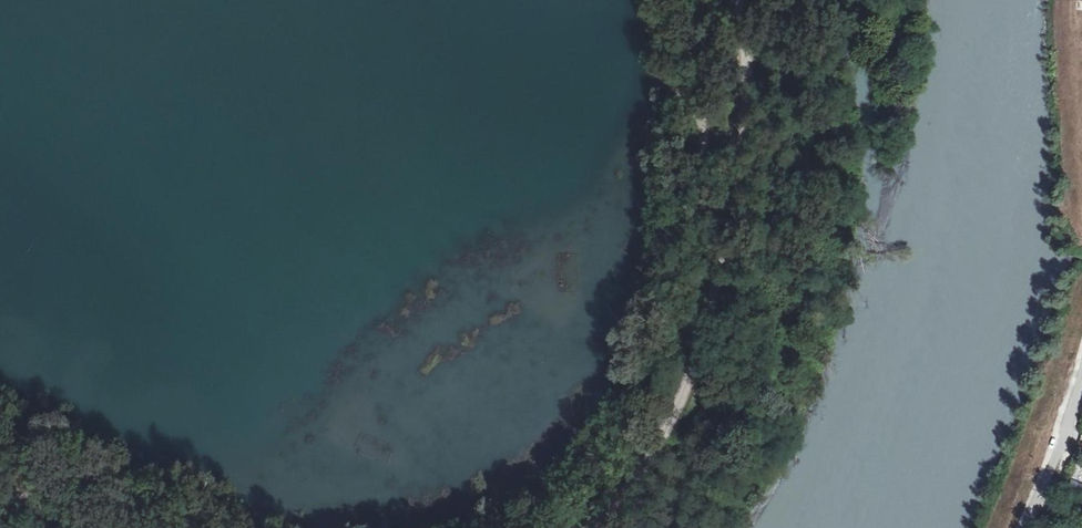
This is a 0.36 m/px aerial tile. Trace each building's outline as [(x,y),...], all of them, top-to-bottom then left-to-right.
[(1069,487),(1081,494),(1081,485),(1072,480),(1069,487)]
